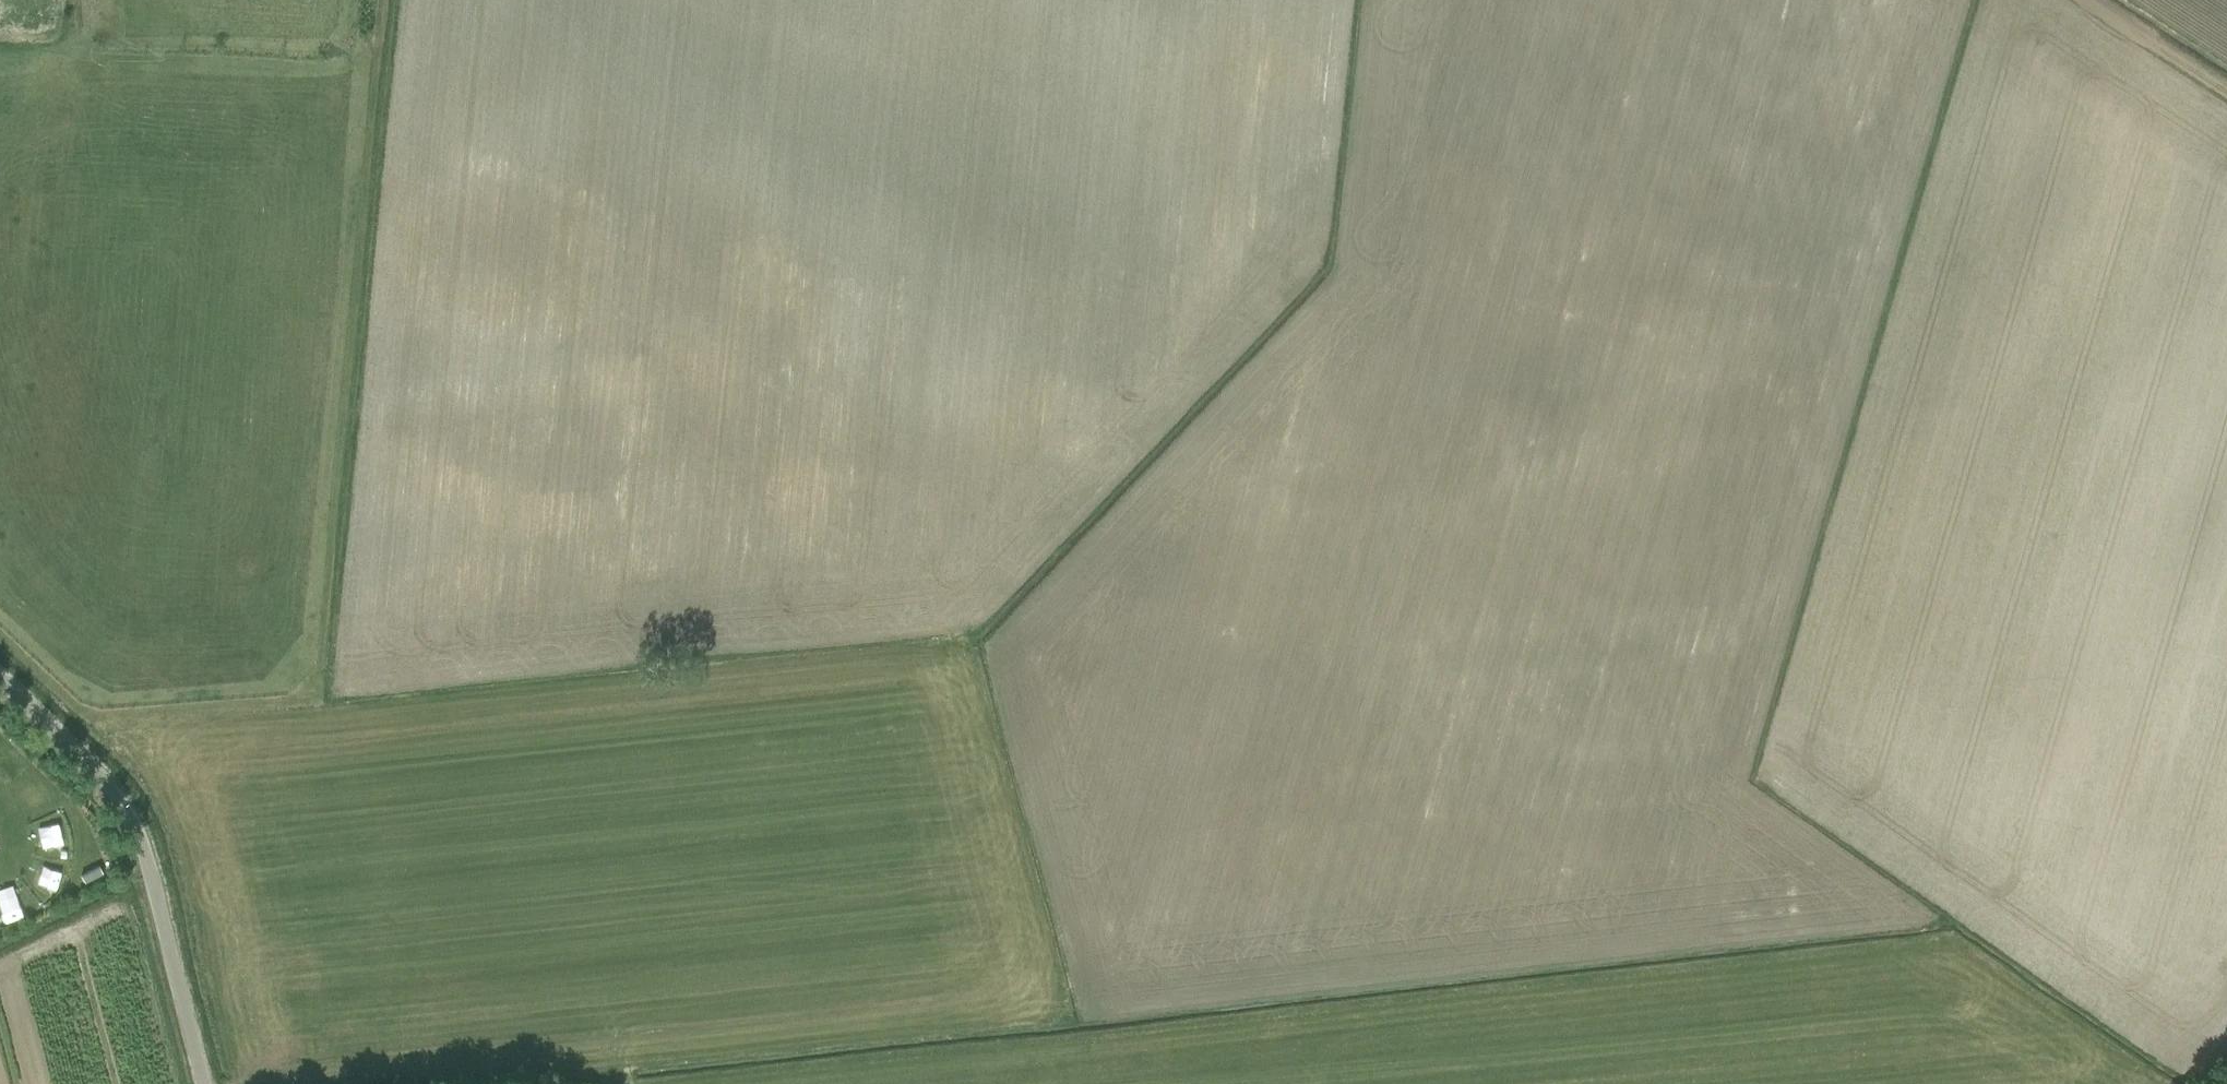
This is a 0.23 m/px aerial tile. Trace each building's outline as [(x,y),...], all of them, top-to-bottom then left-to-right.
[(44,823),(45,845),(66,845),(66,822),(44,823)] [(34,856),(25,877),(56,891),(65,870),(34,856)]
